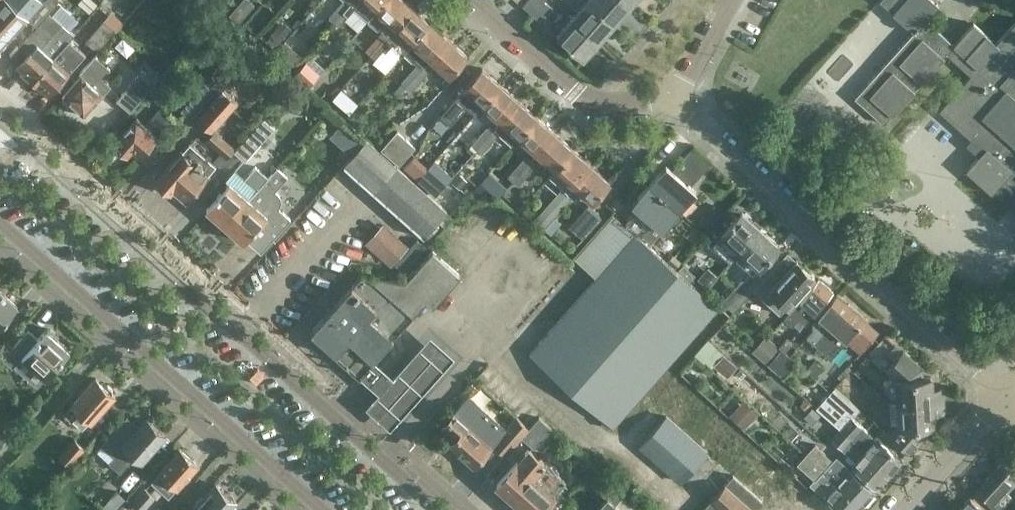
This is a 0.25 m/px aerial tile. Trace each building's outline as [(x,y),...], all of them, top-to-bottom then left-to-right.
[(28,17),(9,0),(1,0),(0,1),(0,49),(28,17)] [(238,22),(255,4),(250,0),(241,0),(229,14),(230,15),(227,19),(235,26),(238,22)] [(353,0),(345,0),(337,9),(342,13),(350,4),(353,0)] [(385,0),(353,0),(350,4),(355,8),(368,20),(385,0)] [(404,0),(385,0),(368,20),(377,28),(378,26),(382,30),(365,49),(369,54),(387,34),(412,7),(404,0)] [(544,0),(527,0),(522,5),(532,13),(544,0)] [(553,7),(544,0),(532,13),(532,14),(541,21),(553,7)] [(572,17),(599,41),(614,23),(588,0),(572,17)] [(614,23),(630,6),(623,0),(588,0),(614,23)] [(994,45),(972,24),(953,45),(926,20),(939,6),(932,0),(880,0),(879,1),(915,33),(855,98),(884,124),(947,54),(972,76),(940,112),(984,152),(966,172),(991,195),(993,192),(1014,212),(1014,21),(994,45)] [(28,54),(17,66),(33,81),(53,58),(70,39),(75,33),(70,29),(79,19),(61,4),(58,1),(49,11),(38,24),(39,25),(19,46),(28,54)] [(355,8),(350,4),(342,13),(347,17),(355,8)] [(430,23),(412,7),(387,34),(369,54),(376,60),(374,62),(386,72),(404,52),(430,23)] [(342,13),(337,9),(329,18),(338,26),(347,17),(342,13)] [(583,59),(599,41),(572,17),(556,35),(583,59)] [(97,51),(116,29),(104,19),(85,40),(97,51)] [(448,39),(430,23),(404,52),(414,60),(413,61),(417,64),(418,63),(423,67),(430,59),(448,39)] [(275,50),(282,42),(270,32),(264,39),(275,50)] [(53,58),(33,81),(50,95),(70,72),(76,65),(86,54),(70,39),(53,58)] [(466,56),(448,39),(430,59),(448,76),(466,56)] [(251,64),(266,61),(264,51),(249,54),(251,64)] [(104,95),(103,94),(112,85),(103,77),(111,68),(95,54),(79,72),(82,75),(62,96),(84,116),(104,95)] [(299,68),(312,80),(323,67),(310,55),(299,68)] [(418,63),(417,64),(409,73),(419,81),(428,71),(423,67),(418,63)] [(130,111),(157,80),(142,68),(116,99),(130,111)] [(482,68),(463,89),(456,97),(474,114),(500,85),(482,68)] [(419,81),(409,73),(393,91),(399,95),(406,86),(411,90),(419,81)] [(518,101),(500,85),(474,114),(475,114),(482,106),(492,114),(485,121),(489,125),(472,144),(477,149),(518,101)] [(342,86),(334,94),(350,108),(357,100),(342,86)] [(223,87),(197,118),(212,131),(238,100),(223,87)] [(537,117),(518,101),(477,149),(481,153),(498,133),(512,145),(518,138),(537,117)] [(139,157),(157,137),(160,139),(177,120),(161,105),(144,125),(137,118),(114,143),(128,156),(132,151),(139,157)] [(354,122),(360,115),(352,108),(346,115),(354,122)] [(245,160),(275,125),(264,116),(234,151),(245,160)] [(555,133),(537,117),(518,138),(537,154),(555,133)] [(347,147),(357,135),(340,120),(330,132),(347,147)] [(390,157),(407,138),(397,130),(380,149),(390,157)] [(573,150),(555,133),(537,154),(554,169),(547,176),(548,177),(573,150)] [(399,165),(416,146),(407,138),(390,157),(399,165)] [(365,139),(344,163),(432,241),(453,217),(365,139)] [(186,201),(217,166),(189,142),(155,180),(170,193),(173,190),(186,201)] [(691,148),(671,170),(666,166),(649,185),(678,211),(695,192),(689,187),(709,164),(691,148)] [(539,223),(591,165),(573,150),(548,177),(562,189),(536,218),(540,221),(539,223)] [(510,172),(520,180),(536,159),(526,152),(510,172)] [(206,209),(225,226),(275,167),(273,165),(264,175),(255,167),(245,179),(235,170),(226,180),(229,183),(206,209)] [(610,182),(591,166),(540,224),(544,228),(554,217),(571,197),(573,199),(579,192),(592,203),(610,182)] [(286,215),(278,208),(280,206),(281,204),(281,202),(281,200),(281,198),(280,197),(279,195),(274,190),(286,176),(275,167),(225,226),(244,242),(259,225),(270,235),(286,215)] [(465,179),(459,173),(451,182),(457,188),(465,179)] [(488,187),(480,180),(470,191),(478,198),(488,187)] [(678,211),(649,185),(632,203),(641,212),(629,225),(640,236),(653,222),(662,230),(678,211)] [(583,238),(601,217),(599,211),(589,203),(569,226),(583,238)] [(573,256),(597,277),(530,355),(600,416),(597,418),(601,421),(600,421),(608,428),(610,425),(612,426),(719,306),(689,280),(676,269),(639,237),(640,236),(629,225),(628,226),(612,212),(573,256)] [(760,228),(741,212),(715,241),(734,257),(760,228)] [(390,266),(409,245),(383,222),(365,243),(390,266)] [(779,245),(760,228),(734,257),(748,270),(723,298),(736,309),(753,289),(780,260),(772,253),(779,245)] [(310,333),(359,376),(426,302),(431,306),(460,275),(432,249),(407,275),(360,275),(346,291),(310,333)] [(780,260),(753,289),(779,312),(814,275),(797,259),(789,267),(780,260)] [(804,323),(832,291),(818,278),(784,317),(792,325),(798,318),(804,323)] [(18,306),(0,290),(0,325),(18,306)] [(850,307),(836,294),(811,323),(812,328),(805,336),(807,337),(805,339),(813,346),(815,345),(816,346),(850,307)] [(864,319),(850,307),(816,346),(830,358),(864,319)] [(878,331),(864,319),(830,358),(846,340),(859,352),(878,331)] [(27,330),(21,337),(2,357),(13,367),(22,357),(45,378),(69,351),(46,329),(37,339),(27,330)] [(764,335),(752,349),(765,361),(777,347),(764,335)] [(376,363),(363,378),(380,394),(368,408),(394,430),(455,358),(430,337),(394,379),(376,363)] [(713,365),(726,376),(736,365),(707,340),(695,354),(710,368),(713,365)] [(783,347),(770,360),(783,373),(796,359),(783,347)] [(897,401),(897,403),(943,399),(942,388),(932,388),(931,376),(921,377),(921,368),(902,351),(886,369),(896,378),(897,401)] [(64,414),(71,420),(82,430),(90,420),(92,422),(115,395),(114,394),(113,387),(108,383),(102,383),(96,378),(64,414)] [(833,388),(816,407),(813,404),(806,411),(813,417),(819,411),(840,429),(889,473),(902,459),(876,436),(872,433),(871,434),(851,417),(857,410),(833,388)] [(750,421),(758,413),(743,399),(729,414),(746,429),(752,423),(750,421)] [(943,399),(897,403),(897,401),(889,401),(891,422),(898,422),(898,427),(890,436),(908,452),(925,433),(924,424),(934,423),(933,412),(944,412),(943,399)] [(470,425),(455,412),(442,426),(455,438),(450,443),(474,465),(489,448),(467,428),(470,425)] [(147,419),(141,427),(127,414),(101,444),(114,457),(110,461),(121,471),(135,455),(141,461),(165,435),(147,419)] [(707,453),(666,416),(639,446),(681,482),(707,453)] [(528,431),(515,419),(492,445),(505,456),(522,437),(528,431)] [(538,419),(528,431),(522,437),(534,448),(551,430),(538,419)] [(889,473),(840,429),(831,439),(848,453),(844,457),(848,461),(877,487),(889,473)] [(70,465),(86,447),(74,437),(58,454),(70,465)] [(848,469),(844,465),(834,457),(832,459),(814,443),(804,454),(861,505),(873,491),(848,468),(848,469)] [(178,488),(198,465),(179,448),(159,471),(160,472),(151,482),(168,497),(177,487),(178,488)] [(525,509),(556,509),(568,497),(559,489),(566,482),(528,448),(496,484),(525,509)] [(988,477),(977,490),(998,509),(1000,507),(1012,495),(1008,491),(1013,486),(1014,488),(1014,451),(1013,449),(988,477)] [(804,454),(796,463),(813,478),(809,483),(820,492),(823,496),(839,509),(856,509),(861,505),(804,454)] [(762,501),(732,475),(710,500),(700,509),(755,509),(762,501)] [(236,502),(216,484),(193,509),(229,509),(236,502)] [(634,505),(623,495),(624,493),(615,486),(614,488),(611,485),(603,494),(606,496),(594,509),(629,509),(634,505)] [(155,497),(144,487),(131,502),(140,509),(143,509),(155,497)] [(125,497),(116,489),(101,506),(105,509),(114,509),(125,497)] [(15,497),(3,509),(30,509),(15,497)] [(958,509),(985,509),(969,497),(958,509)] [(827,500),(817,509),(838,509),(827,500)]
